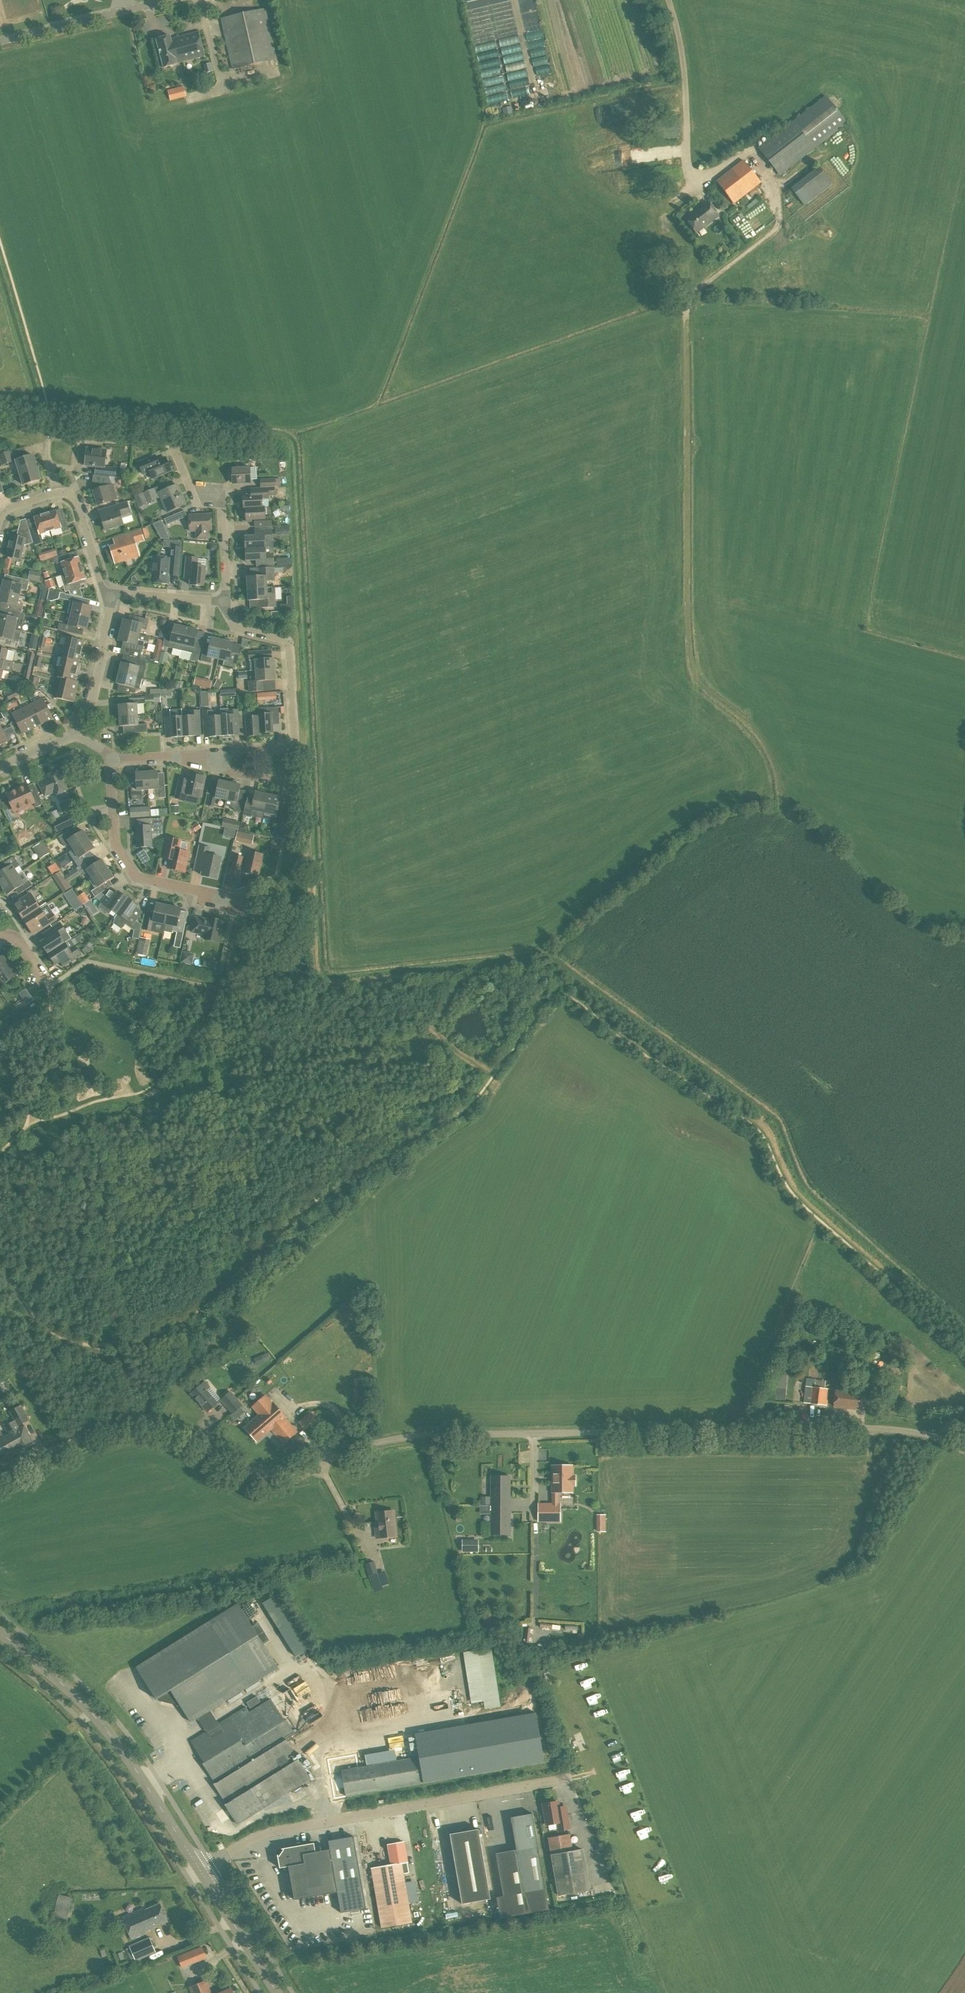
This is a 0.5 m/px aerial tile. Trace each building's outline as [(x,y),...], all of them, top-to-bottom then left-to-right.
[(232,69),(277,59),(266,8),(221,18),(232,69)] [(205,56),(199,31),(171,39),(170,36),(156,39),(163,68),(177,64),(177,63),(205,56)] [(170,101),(186,96),(184,86),(167,90),(170,101)] [(780,176),(816,147),(847,124),(826,95),(794,120),(758,148),(780,176)] [(734,204),(761,183),(744,160),(716,181),(734,204)] [(805,206),(833,184),(819,167),(791,188),(805,206)] [(626,177),(627,190),(644,188),(643,179),(647,178),(647,175),(626,177)] [(696,233),(718,217),(707,202),(686,218),(696,233)] [(749,236),(752,241),(761,235),(758,230),(749,236)] [(116,468),(105,466),(106,459),(107,450),(87,448),(85,466),(95,467),(95,475),(115,477),(116,468)] [(14,462),(10,450),(0,454),(0,459),(2,465),(14,462)] [(20,472),(36,467),(33,455),(16,460),(20,472)] [(154,463),(151,456),(137,462),(143,475),(150,472),(152,478),(171,470),(166,458),(154,463)] [(250,466),(232,467),(233,485),(251,484),(250,479),(257,479),(256,467),(250,467),(250,466)] [(23,485),(40,479),(36,467),(20,472),(23,485)] [(115,477),(95,475),(93,475),(92,482),(96,482),(98,489),(93,490),(98,505),(111,501),(116,499),(111,484),(114,483),(115,478),(115,477)] [(131,487),(137,485),(135,477),(128,479),(131,487)] [(275,487),(276,487),(281,487),(281,478),(276,479),(276,478),(260,479),(261,488),(275,487)] [(165,490),(163,484),(142,493),(134,496),(139,508),(148,504),(147,503),(159,498),(157,494),(159,493),(167,512),(186,504),(177,485),(165,490)] [(243,495),(243,499),(242,500),(242,504),(244,505),(244,509),(246,509),(269,507),(268,500),(269,500),(269,495),(275,495),(275,487),(261,488),(250,488),(251,495),(243,495)] [(105,530),(123,524),(133,521),(127,503),(100,511),(105,530)] [(246,509),(246,512),(245,513),(245,517),(246,518),(247,522),(254,521),(255,528),(272,527),(272,520),(271,507),(269,507),(246,509)] [(45,513),(50,531),(61,528),(63,532),(69,530),(65,518),(59,520),(56,510),(45,513)] [(167,525),(187,516),(184,510),(164,519),(167,525)] [(40,534),(50,531),(45,513),(34,517),(37,527),(29,529),(33,543),(34,546),(42,543),(40,534)] [(208,536),(208,530),(212,530),(211,514),(189,515),(190,531),(196,531),(196,539),(206,538),(208,536)] [(153,524),(157,530),(164,527),(161,520),(153,524)] [(144,539),(149,538),(149,536),(150,536),(147,527),(141,529),(144,539)] [(27,544),(33,543),(29,529),(23,531),(22,538),(12,535),(7,556),(20,559),(22,554),(23,553),(24,549),(23,547),(24,543),(27,544)] [(245,536),(246,549),(265,548),(273,547),(273,542),(272,529),(262,530),(263,536),(245,536)] [(116,562),(138,555),(134,542),(143,539),(140,531),(115,539),(117,546),(111,547),(116,562)] [(179,577),(182,547),(176,546),(177,541),(165,540),(165,545),(171,545),(170,558),(153,557),(151,581),(168,583),(169,576),(179,577)] [(273,547),(265,548),(246,549),(246,561),(264,560),(264,566),(274,565),(273,553),(273,547)] [(64,573),(82,568),(78,557),(68,560),(67,554),(50,559),(52,563),(56,562),(56,564),(61,562),(64,573)] [(204,586),(206,567),(197,566),(198,558),(187,557),(185,571),(191,571),(190,585),(204,586)] [(247,577),(248,589),(267,588),(267,587),(267,581),(274,581),(274,567),(260,568),(261,576),(247,577)] [(77,588),(75,582),(85,579),(82,568),(64,573),(61,574),(65,585),(63,586),(65,592),(69,591),(70,594),(83,598),(80,587),(77,588)] [(4,581),(1,591),(19,596),(21,589),(27,591),(30,581),(15,577),(13,583),(4,581)] [(46,601),(48,591),(45,586),(38,584),(41,590),(39,600),(46,601)] [(275,587),(267,587),(267,588),(248,589),(248,600),(262,600),(262,607),(276,607),(275,593),(275,587)] [(0,597),(0,602),(11,605),(9,611),(13,612),(14,612),(21,614),(21,613),(24,603),(18,601),(19,596),(1,591),(0,597)] [(89,618),(92,607),(79,604),(80,597),(60,592),(59,598),(70,601),(70,602),(68,613),(71,614),(89,618)] [(294,610),(294,596),(288,597),(288,605),(281,605),(281,611),(294,610)] [(42,618),(46,602),(39,600),(36,616),(42,618)] [(15,629),(15,630),(23,632),(23,625),(24,620),(32,622),(34,616),(21,613),(21,614),(14,612),(13,612),(12,617),(0,614),(0,626),(15,629)] [(87,630),(89,618),(71,614),(69,625),(59,623),(58,630),(72,633),(74,627),(87,630)] [(146,630),(149,619),(143,618),(142,624),(123,619),(121,630),(140,635),(141,628),(146,630)] [(181,650),(186,627),(175,625),(172,636),(165,635),(163,646),(181,650)] [(15,630),(15,629),(0,626),(0,637),(7,639),(6,645),(17,647),(20,637),(13,635),(15,630)] [(186,627),(181,650),(192,653),(190,661),(198,663),(202,645),(195,643),(198,630),(186,627)] [(118,641),(123,642),(122,647),(131,649),(129,656),(138,658),(147,660),(140,658),(141,652),(144,642),(147,643),(149,637),(140,635),(121,630),(118,641)] [(65,647),(81,651),(84,641),(67,637),(65,647)] [(218,659),(222,640),(212,638),(209,650),(203,648),(201,661),(211,663),(212,658),(218,659)] [(222,640),(218,659),(224,660),(223,666),(235,669),(240,646),(233,644),(233,643),(222,640)] [(79,661),(81,651),(65,647),(62,657),(79,661)] [(8,650),(0,648),(0,659),(6,660),(8,650)] [(274,658),(271,658),(262,659),(261,651),(248,652),(250,671),(256,671),(256,670),(275,669),(275,668),(277,667),(276,661),(274,659),(274,658)] [(27,665),(32,666),(35,654),(29,652),(27,665)] [(161,652),(158,663),(165,664),(168,654),(161,652)] [(77,671),(79,661),(62,657),(60,667),(77,671)] [(143,679),(147,660),(138,658),(137,661),(136,666),(122,662),(119,673),(142,679),(143,679)] [(4,670),(11,672),(14,662),(13,662),(6,660),(0,659),(0,669),(4,670)] [(25,670),(24,675),(30,676),(32,666),(27,665),(26,670),(25,670)] [(74,681),(75,680),(77,671),(60,667),(57,677),(61,678),(74,681)] [(256,670),(256,671),(256,676),(250,677),(250,681),(248,681),(249,692),(264,691),(263,681),(275,680),(275,669),(256,670)] [(140,690),(142,679),(119,673),(116,684),(131,687),(130,692),(135,693),(136,689),(140,690)] [(39,683),(40,678),(32,676),(29,687),(35,688),(36,682),(39,683)] [(210,690),(212,681),(195,677),(194,685),(200,686),(200,688),(210,690)] [(78,681),(75,680),(74,681),(61,678),(59,688),(76,692),(78,681)] [(218,680),(214,686),(220,689),(223,683),(218,680)] [(74,702),(76,692),(59,688),(57,698),(74,702)] [(11,693),(10,693),(5,691),(4,693),(5,695),(6,695),(9,700),(13,698),(11,693)] [(201,707),(209,706),(208,691),(200,692),(201,707)] [(119,716),(138,714),(144,714),(144,703),(145,703),(145,697),(129,698),(129,704),(119,704),(119,716)] [(43,724),(53,718),(50,711),(47,706),(43,698),(32,703),(43,724)] [(33,729),(43,724),(32,703),(22,708),(33,729)] [(258,708),(260,735),(260,733),(273,732),(272,724),(280,724),(278,707),(267,707),(258,708)] [(22,734),(33,729),(22,708),(12,714),(22,734)] [(247,736),(260,735),(258,708),(259,716),(250,717),(250,711),(238,711),(239,724),(246,724),(247,736)] [(172,737),(183,736),(182,716),(182,709),(170,709),(170,717),(164,718),(165,726),(171,726),(172,737)] [(239,724),(238,711),(238,710),(228,710),(228,709),(220,709),(221,716),(222,736),(234,735),(233,724),(239,724)] [(195,736),(195,724),(201,724),(200,715),(200,710),(189,711),(189,716),(182,716),(183,736),(195,736)] [(221,716),(214,716),(213,710),(203,711),(203,717),(204,734),(210,733),(210,737),(222,736),(221,716)] [(138,714),(119,716),(120,727),(135,726),(135,731),(147,730),(147,724),(138,724),(138,714)] [(0,732),(0,745),(8,741),(12,739),(7,729),(3,730),(3,731),(0,732)] [(68,780),(63,771),(60,772),(59,771),(46,777),(37,782),(44,797),(53,793),(54,795),(67,789),(64,782),(68,780)] [(147,772),(148,790),(154,789),(154,794),(159,798),(166,797),(165,784),(159,784),(158,771),(147,772)] [(142,790),(148,790),(147,772),(136,772),(136,786),(131,786),(132,799),(138,799),(138,798),(142,797),(142,790)] [(200,796),(204,777),(189,774),(188,779),(179,777),(174,798),(186,801),(187,794),(200,796)] [(226,800),(230,782),(219,780),(216,794),(210,793),(207,805),(214,806),(215,798),(226,800)] [(230,782),(226,800),(232,801),(231,807),(235,811),(241,812),(243,801),(238,799),(241,785),(240,785),(239,782),(233,780),(231,783),(230,782)] [(43,804),(34,783),(26,786),(26,785),(7,794),(15,811),(33,802),(35,807),(43,804)] [(263,818),(268,795),(266,794),(265,791),(259,790),(258,792),(256,792),(253,804),(246,802),(243,814),(256,817),(263,818)] [(268,795),(263,818),(270,820),(282,822),(285,811),(278,809),(280,797),(279,797),(278,794),(272,793),(270,795),(268,795)] [(179,805),(171,805),(171,814),(179,813),(179,805)] [(149,807),(130,808),(130,817),(150,816),(149,807)] [(57,832),(78,822),(73,813),(53,823),(57,832)] [(138,847),(151,846),(151,834),(163,833),(163,818),(149,818),(150,825),(137,826),(138,847)] [(198,822),(192,826),(196,832),(202,828),(198,822)] [(73,849),(89,839),(83,830),(71,838),(67,831),(58,837),(65,846),(69,843),(73,849)] [(27,836),(19,840),(22,848),(30,844),(27,836)] [(185,872),(189,852),(180,850),(183,840),(165,836),(160,858),(169,860),(168,868),(185,872)] [(78,867),(86,862),(82,856),(95,848),(89,839),(73,849),(79,858),(74,861),(78,867)] [(40,859),(49,853),(42,842),(33,848),(40,859)] [(217,879),(222,858),(209,855),(210,848),(200,846),(197,859),(205,860),(202,875),(217,879)] [(143,850),(136,854),(143,864),(150,860),(143,850)] [(258,875),(263,855),(249,851),(247,860),(243,859),(244,856),(234,854),(230,874),(239,876),(242,866),(245,867),(244,872),(258,875)] [(60,869),(71,862),(66,854),(55,861),(60,869)] [(14,869),(20,866),(14,856),(3,863),(7,868),(0,872),(0,883),(1,885),(18,874),(14,869)] [(92,878),(107,868),(102,859),(89,867),(86,862),(78,867),(76,868),(79,873),(85,874),(88,872),(92,878)] [(107,868),(92,878),(98,887),(91,891),(95,897),(104,891),(101,886),(113,878),(107,868)] [(63,892),(72,887),(61,871),(53,876),(63,892)] [(18,874),(1,885),(7,894),(19,887),(22,892),(32,885),(29,880),(24,884),(18,874)] [(64,895),(74,911),(82,906),(72,890),(64,895)] [(117,913),(128,898),(118,891),(114,897),(108,893),(102,902),(99,907),(109,914),(112,910),(117,913)] [(17,909),(23,919),(40,908),(30,893),(13,904),(17,909)] [(83,905),(88,902),(85,896),(80,900),(83,905)] [(117,913),(114,918),(115,919),(113,923),(121,929),(125,924),(130,928),(139,915),(134,911),(138,905),(128,898),(117,913)] [(90,900),(88,902),(83,905),(88,912),(88,913),(96,908),(90,900)] [(165,924),(169,906),(156,903),(154,914),(145,913),(142,930),(151,932),(163,934),(163,932),(165,924)] [(38,924),(41,930),(57,919),(47,904),(40,908),(23,919),(30,929),(38,924)] [(181,909),(169,906),(165,924),(163,932),(171,933),(171,931),(176,932),(174,947),(181,948),(183,934),(186,922),(179,920),(181,909)] [(209,919),(194,916),(190,932),(205,936),(204,939),(218,942),(223,921),(209,918),(209,919)] [(65,943),(65,942),(61,937),(67,933),(60,923),(43,934),(46,939),(41,942),(48,953),(65,943)] [(139,939),(141,928),(140,928),(134,930),(132,938),(139,939)] [(146,956),(150,939),(139,937),(136,954),(146,956)] [(65,943),(48,953),(55,965),(60,961),(64,966),(81,955),(75,945),(71,939),(65,942),(65,943)] [(192,965),(194,954),(183,951),(181,962),(192,965)] [(3,981),(5,983),(13,977),(20,973),(7,954),(3,956),(0,958),(0,976),(3,981)] [(217,963),(211,962),(209,969),(216,970),(217,963)] [(811,1333),(805,1329),(802,1334),(807,1337),(811,1333)] [(903,1364),(903,1355),(888,1349),(888,1355),(883,1355),(883,1359),(887,1360),(887,1362),(903,1364)] [(262,1355),(265,1363),(270,1360),(267,1353),(262,1355)] [(4,1376),(0,1378),(0,1392),(6,1389),(6,1388),(9,1386),(6,1381),(4,1376)] [(827,1378),(822,1378),(822,1376),(816,1376),(816,1378),(806,1377),(805,1386),(804,1403),(810,1403),(827,1405),(829,1388),(830,1380),(826,1380),(827,1378)] [(205,1382),(191,1393),(207,1412),(218,1403),(217,1402),(207,1390),(210,1387),(205,1382)] [(893,1382),(892,1390),(901,1390),(902,1382),(893,1382)] [(785,1400),(787,1384),(775,1383),(774,1394),(774,1399),(785,1400)] [(364,1388),(356,1389),(356,1406),(364,1406),(364,1388)] [(221,1399),(220,1400),(232,1414),(243,1405),(231,1391),(221,1399)] [(862,1409),(863,1394),(836,1391),(835,1406),(862,1409)] [(272,1403),(265,1395),(251,1407),(258,1415),(244,1427),(257,1442),(271,1429),(284,1444),(298,1432),(285,1417),(272,1403)] [(23,1423),(29,1420),(21,1405),(9,1412),(14,1420),(4,1426),(8,1435),(0,1439),(0,1452),(3,1456),(18,1448),(32,1441),(24,1426),(23,1423)] [(304,1428),(307,1425),(302,1419),(298,1422),(304,1428)] [(575,1476),(572,1476),(572,1466),(552,1466),(552,1492),(572,1492),(572,1485),(575,1485),(575,1476)] [(508,1533),(509,1477),(492,1476),(491,1533),(508,1533)] [(538,1522),(561,1522),(561,1503),(538,1503),(538,1522)] [(378,1537),(397,1535),(394,1511),(376,1512),(378,1537)] [(465,1553),(483,1553),(483,1544),(465,1543),(465,1553)] [(378,1573),(374,1561),(365,1564),(369,1575),(373,1588),(382,1586),(378,1573)] [(605,1574),(594,1573),(594,1591),(605,1591),(605,1574)] [(210,1710),(249,1686),(278,1668),(238,1603),(136,1666),(157,1699),(164,1694),(175,1697),(191,1722),(198,1718),(210,1710)] [(192,1618),(176,1628),(181,1637),(197,1627),(192,1618)] [(293,1620),(284,1625),(290,1637),(296,1634),(298,1639),(294,1641),(298,1648),(306,1644),(300,1633),(300,1634),(293,1620)] [(314,1652),(310,1654),(306,1648),(299,1651),(310,1669),(316,1666),(318,1669),(323,1666),(314,1652)] [(496,1648),(469,1651),(475,1700),(488,1699),(490,1708),(503,1707),(496,1648)] [(303,1699),(316,1692),(311,1681),(297,1688),(303,1699)] [(250,1708),(260,1702),(257,1696),(247,1703),(250,1708)] [(237,1824),(263,1808),(310,1779),(285,1739),(295,1733),(286,1719),(285,1720),(271,1698),(249,1712),(246,1707),(219,1724),(210,1710),(198,1718),(206,1731),(191,1741),(204,1762),(203,1763),(215,1783),(213,1784),(226,1804),(225,1804),(237,1824)] [(341,1770),(346,1796),(456,1778),(448,1728),(416,1734),(420,1756),(341,1770)] [(559,1806),(558,1801),(543,1804),(546,1824),(556,1823),(558,1832),(571,1829),(567,1805),(559,1806)] [(496,1897),(500,1918),(549,1909),(538,1846),(532,1813),(510,1817),(516,1850),(496,1853),(503,1896),(496,1897)] [(462,1903),(491,1898),(479,1828),(450,1833),(462,1903)] [(573,1850),(570,1834),(548,1837),(551,1854),(558,1895),(590,1890),(583,1849),(573,1850)] [(388,1865),(373,1868),(383,1927),(410,1922),(402,1873),(415,1871),(408,1835),(383,1840),(388,1865)] [(278,1856),(280,1868),(289,1866),(295,1900),(339,1891),(342,1913),(368,1909),(355,1837),(330,1841),(332,1850),(317,1853),(315,1844),(284,1850),(284,1851),(285,1851),(279,1856),(278,1856)] [(272,1889),(263,1895),(271,1907),(280,1901),(272,1889)] [(67,1919),(73,1898),(59,1894),(53,1915),(67,1919)] [(168,1921),(160,1903),(145,1910),(144,1908),(122,1917),(132,1939),(147,1933),(146,1931),(168,1921)] [(302,1936),(293,1942),(296,1947),(305,1940),(302,1936)] [(136,1961),(156,1952),(149,1937),(129,1946),(130,1948),(126,1949),(130,1960),(134,1958),(136,1961)] [(182,1966),(206,1957),(203,1947),(179,1957),(182,1966)] [(189,1987),(192,1992),(212,1992),(206,1980),(189,1987)]
